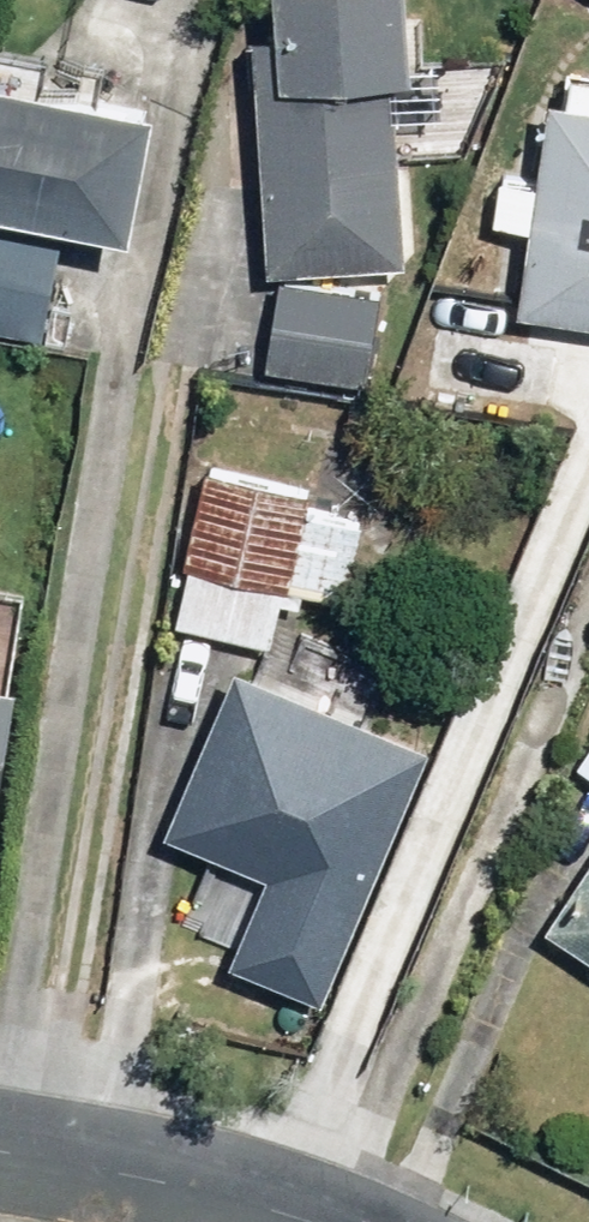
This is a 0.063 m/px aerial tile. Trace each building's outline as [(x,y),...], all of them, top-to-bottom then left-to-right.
[(261,270),(393,271),(395,0),(263,0),(261,270)] [(0,81),(0,213),(112,237),(139,111),(0,81)] [(542,96),(506,307),(588,321),(588,104),(542,96)] [(0,227),(0,333),(36,340),(58,239),(0,227)] [(378,292),(273,278),(261,369),(367,383),(378,292)] [(555,346),(432,325),(420,394),(543,415),(555,346)] [(307,490),(193,474),(173,627),(266,639),(270,606),(294,609),(295,596),(346,603),(359,507),(305,500),(307,490)] [(420,747),(230,674),(176,815),(295,860),(302,840),(373,868),(420,747)] [(11,692),(0,691),(0,774),(11,692)] [(574,768),(588,777),(588,744),(574,768)] [(535,929),(588,964),(588,848),(535,929)]
